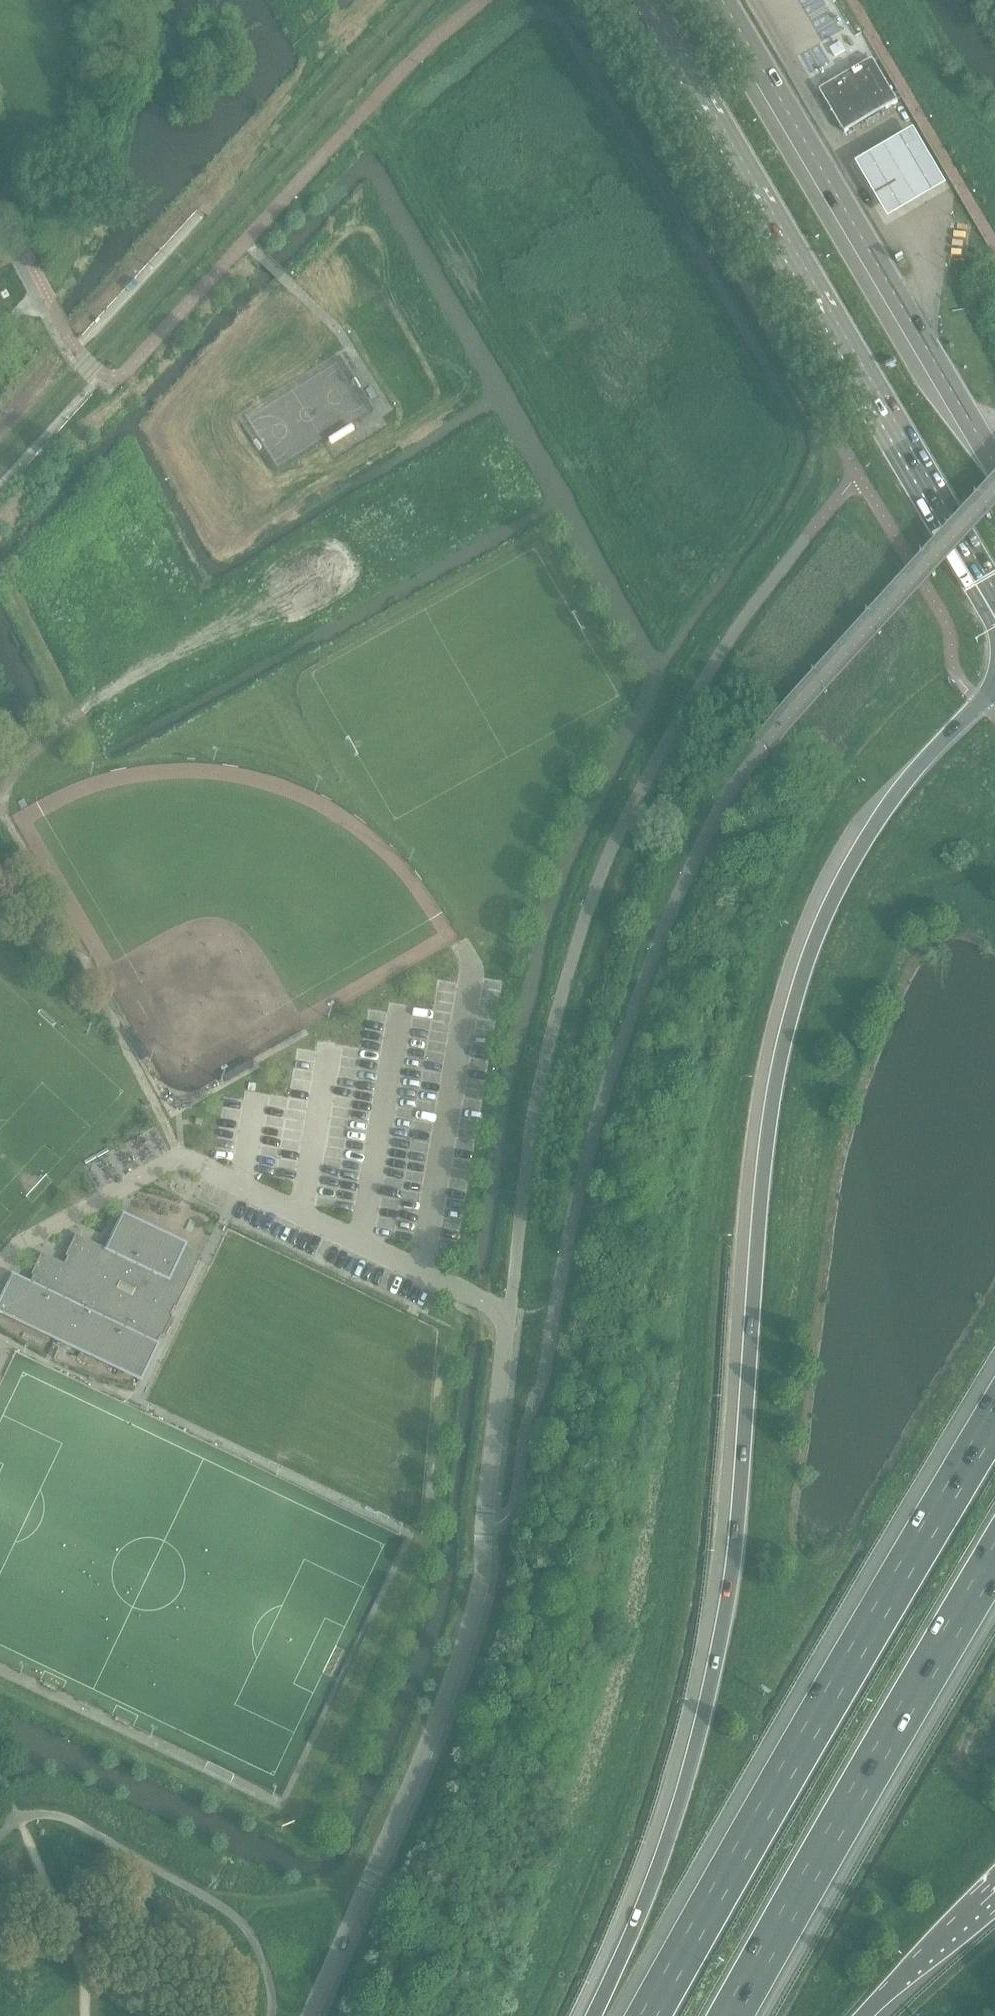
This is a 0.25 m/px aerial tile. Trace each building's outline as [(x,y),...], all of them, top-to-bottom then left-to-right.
[(898,102),(873,59),(820,90),(845,133),(898,102)] [(915,130),(857,164),(891,222),(949,188),(915,130)] [(130,1368),(144,1370),(160,1337),(162,1338),(173,1317),(170,1315),(174,1308),(176,1309),(202,1255),(180,1245),(178,1248),(162,1241),(147,1236),(140,1234),(118,1229),(108,1250),(76,1235),(65,1257),(68,1258),(64,1265),(41,1254),(31,1275),(33,1276),(30,1283),(14,1276),(2,1302),(13,1312),(19,1317),(26,1321),(38,1329),(55,1338),(54,1341),(81,1353),(82,1351),(86,1353),(100,1359),(107,1361),(122,1366),(130,1368)]
